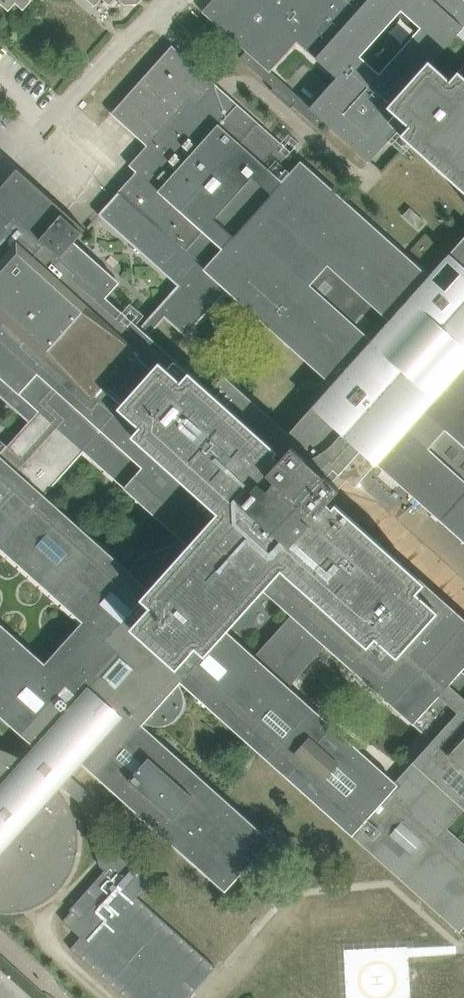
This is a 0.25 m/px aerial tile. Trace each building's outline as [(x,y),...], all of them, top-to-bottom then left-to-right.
[(1,4),(9,11),(16,3),(24,10),(31,2),(32,2),(31,0),(0,0),(0,6),(1,4)] [(450,81),(431,64),(463,26),(463,0),(213,0),(208,6),(203,12),(247,51),(241,58),(274,88),(272,91),(292,109),(295,106),(321,129),(327,122),(370,160),(397,130),(463,190),(463,66),(450,81)] [(99,214),(179,285),(140,328),(105,297),(119,282),(75,242),(86,229),(26,176),(18,168),(0,188),(0,395),(30,422),(0,455),(0,548),(81,623),(44,665),(0,624),(0,714),(37,747),(25,760),(11,752),(0,748),(0,910),(10,911),(20,910),(30,907),(44,900),(57,889),(68,877),(70,873),(75,863),(77,852),(78,841),(78,830),(75,818),(71,807),(65,797),(57,787),(61,783),(79,800),(87,819),(100,865),(105,870),(70,909),(72,911),(63,920),(81,937),(71,948),(126,997),(188,997),(216,966),(137,896),(153,878),(122,851),(113,861),(100,816),(87,790),(69,774),(81,761),(125,800),(128,796),(184,846),(181,850),(226,890),(270,840),(191,768),(188,772),(139,728),(145,721),(147,722),(154,725),(161,725),(169,723),(175,719),(180,713),(183,707),(184,699),(183,692),(180,685),(179,683),(181,681),(352,834),(460,930),(463,926),(463,844),(447,828),(463,809),(463,618),(343,509),(337,504),(335,505),(329,500),(340,489),(332,482),(339,473),(350,483),(373,458),(463,540),(463,239),(430,277),(222,91),(171,46),(112,114),(148,145),(130,165),(137,171),(119,192),(99,214)] [(411,208),(404,216),(420,230),(426,223),(411,208)] [(170,874),(161,875),(162,882),(170,882),(170,874)]
